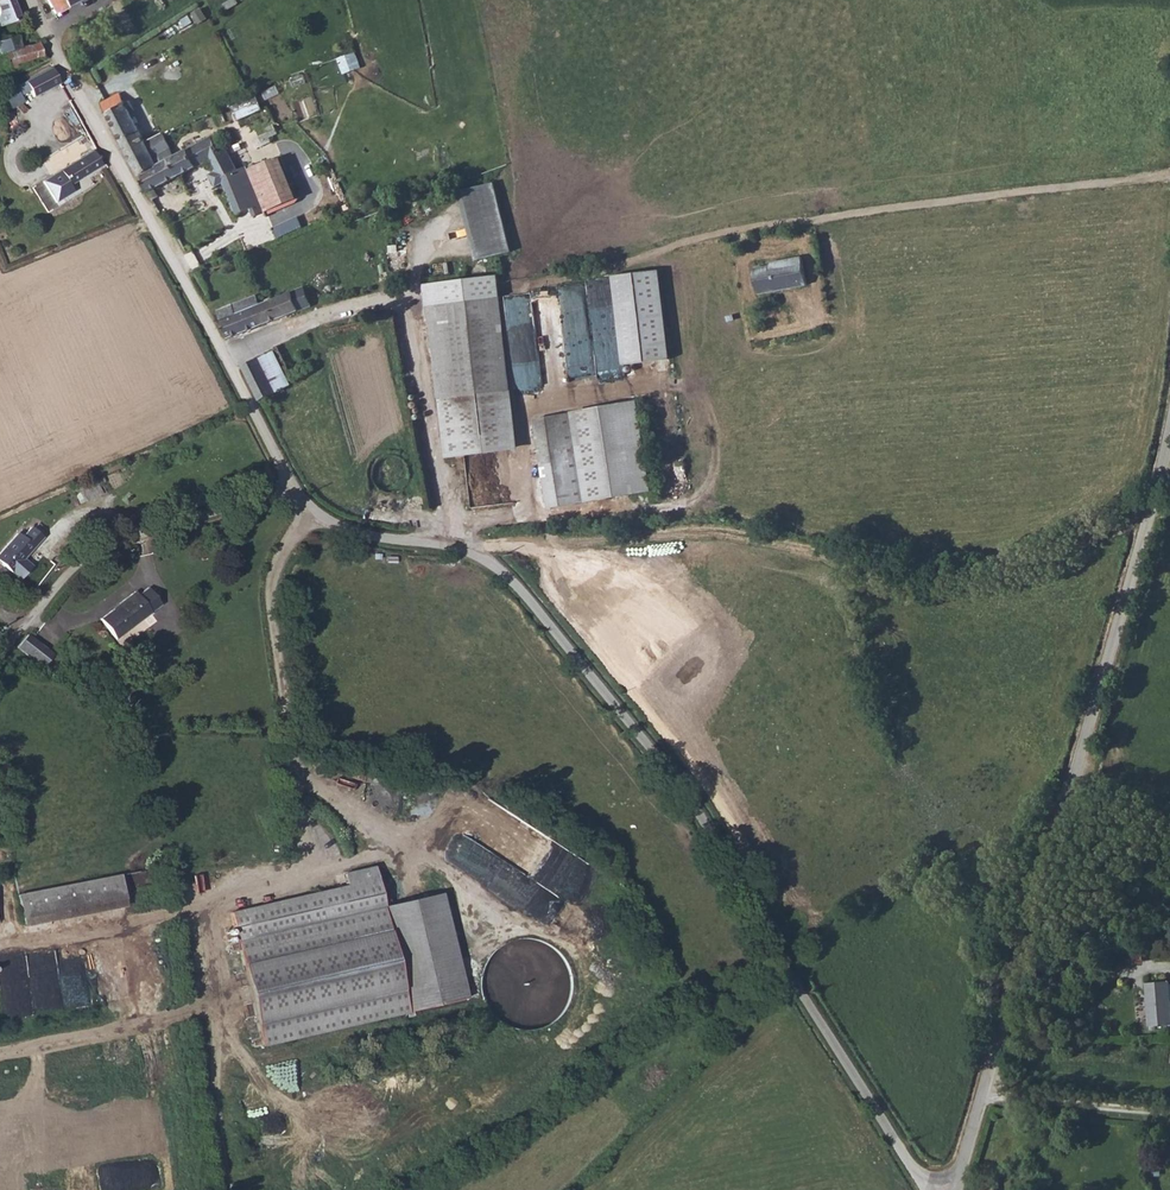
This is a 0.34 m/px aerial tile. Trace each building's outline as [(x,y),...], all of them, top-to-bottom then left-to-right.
[(2,17),(0,24),(3,31),(22,24),(17,10),(16,5),(18,3),(17,0),(0,0),(0,11),(2,17)] [(0,35),(0,47),(3,46),(21,40),(17,29),(0,35)] [(21,40),(3,46),(9,63),(16,61),(44,51),(38,34),(21,40)] [(75,46),(78,61),(79,64),(80,64),(92,60),(89,47),(86,47),(85,42),(84,40),(81,39),(78,39),(75,41),(74,44),(75,46)] [(339,58),(345,73),(363,67),(357,51),(339,58)] [(51,64),(24,77),(28,85),(32,93),(59,80),(51,64)] [(28,85),(24,77),(16,81),(20,89),(28,85)] [(146,142),(132,117),(139,114),(134,105),(127,108),(120,93),(101,103),(138,175),(158,164),(147,144),(146,142)] [(260,102),(236,107),(238,116),(262,110),(260,102)] [(168,146),(157,151),(152,142),(147,144),(158,164),(138,175),(148,194),(228,151),(223,141),(230,137),(225,128),(186,149),(173,156),(168,146)] [(173,156),(186,149),(181,140),(168,146),(173,156)] [(91,150),(58,167),(63,176),(66,182),(99,166),(91,150)] [(251,168),(259,187),(266,204),(268,210),(303,196),(284,153),(251,168)] [(58,167),(49,172),(53,181),(63,176),(58,167)] [(240,173),(254,209),(266,204),(259,187),(251,168),(240,173)] [(222,179),(237,216),(254,209),(240,173),(239,171),(222,179)] [(511,252),(498,182),(462,188),(475,259),(511,252)] [(299,215),(275,227),(279,237),(304,225),(299,215)] [(778,264),(755,267),(759,293),(807,286),(803,258),(778,261),(778,264)] [(626,363),(671,358),(662,269),(613,274),(620,343),(596,345),(600,383),(628,381),(626,363)] [(312,295),(307,285),(301,288),(306,298),(312,295)] [(227,343),(316,306),(312,295),(306,298),(301,288),(256,307),(252,297),(231,306),(235,316),(219,323),(227,343)] [(529,449),(500,297),(433,310),(462,462),(529,449)] [(231,306),(211,314),(227,343),(219,323),(235,316),(231,306)] [(267,368),(272,378),(266,381),(272,393),(299,382),(282,347),(255,359),(261,371),(267,368)] [(238,366),(256,400),(272,393),(266,381),(272,378),(267,368),(261,371),(255,359),(238,366)] [(645,397),(543,415),(551,459),(558,503),(660,485),(645,397)] [(101,485),(97,474),(80,481),(84,492),(101,485)] [(23,514),(0,537),(0,554),(7,561),(39,529),(37,527),(44,520),(34,510),(27,518),(23,514)] [(139,594),(127,578),(118,585),(115,581),(81,608),(97,627),(139,594)] [(21,655),(48,674),(59,661),(33,641),(21,655)] [(545,839),(526,879),(570,899),(588,859),(545,839)] [(227,912),(259,1045),(462,997),(437,893),(380,906),(370,865),(339,873),(342,884),(227,912)] [(113,871),(9,891),(16,925),(119,904),(113,871)] [(1156,983),(1154,1029),(1169,1030),(1169,984),(1156,983)]
